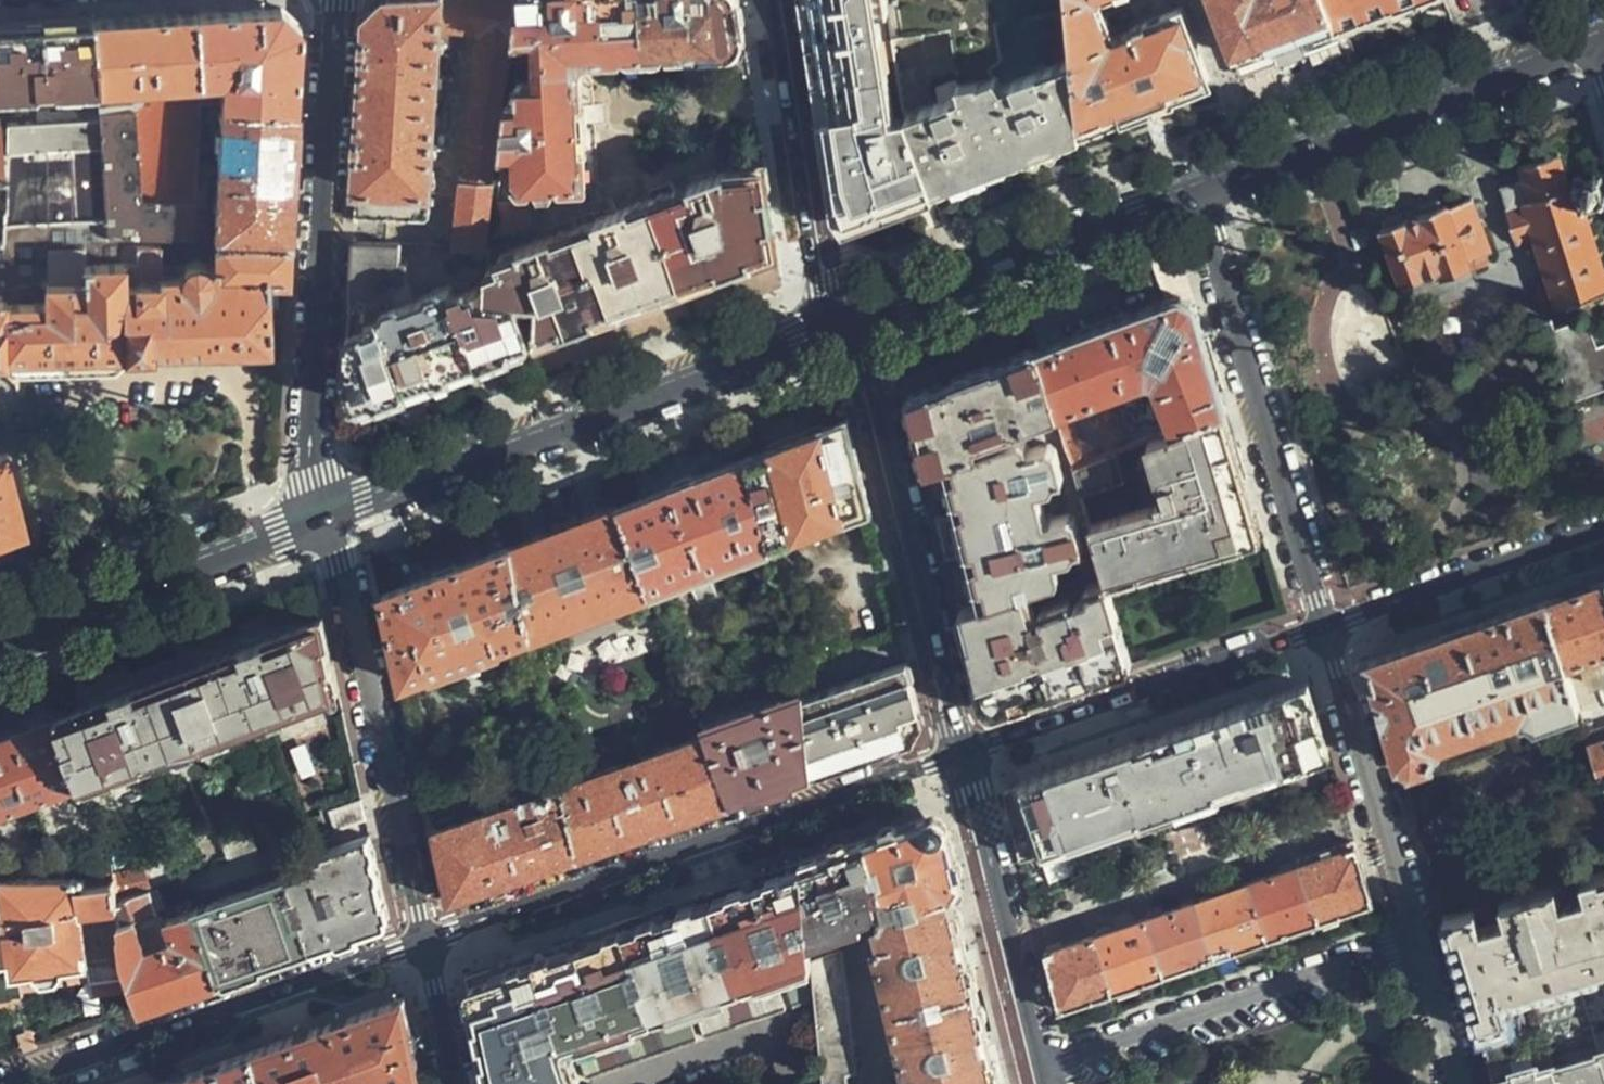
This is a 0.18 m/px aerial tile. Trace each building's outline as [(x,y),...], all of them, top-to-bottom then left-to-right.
[(512,0),(385,0),(367,19),(365,50),(360,134),(356,216),(428,219),(438,46),(448,46),(450,18),(478,17),(453,245),(484,248),(512,0)] [(513,42),(531,41),(535,81),(517,83),(518,101),(508,102),(504,125),(511,125),(512,136),(503,136),(501,156),(513,157),(514,179),(525,189),(537,188),(542,194),(554,193),(558,185),(588,183),(585,144),(588,145),(587,126),(585,106),(581,107),(579,69),(580,66),(580,64),(582,62),(584,61),(586,60),(595,58),(625,57),(625,60),(664,58),(663,54),(684,53),(702,52),(703,54),(731,53),(743,40),(737,0),(518,0),(513,42)] [(906,113),(896,58),(897,55),(894,37),(951,24),(997,16),(1066,4),(1065,0),(804,0),(827,152),(834,197),(841,197),(844,222),(907,199),(923,193),(906,113)] [(1209,77),(1182,4),(1133,23),(1134,25),(1127,28),(1129,31),(1114,36),(1110,32),(1098,0),(1065,0),(1066,4),(1072,55),(1079,127),(1146,101),(1209,77)] [(1238,69),(1285,52),(1301,46),(1314,81),(1350,69),(1336,33),(1324,0),(1212,0),(1238,69)] [(1422,0),(1324,0),(1336,33),(1422,0)] [(222,103),(296,106),(301,24),(278,6),(238,8),(196,11),(200,80),(201,97),(202,102),(222,103)] [(200,80),(196,11),(144,15),(92,18),(96,86),(200,80)] [(1002,53),(997,16),(951,24),(956,80),(976,77),(978,80),(994,74),(986,63),(1002,53)] [(0,23),(0,91),(21,90),(22,104),(65,101),(65,87),(96,86),(92,18),(41,21),(0,23)] [(958,93),(906,113),(923,193),(975,174),(1049,146),(1079,135),(1079,127),(1072,55),(999,82),(994,74),(978,80),(976,77),(956,80),(958,93)] [(197,200),(202,102),(201,97),(96,100),(105,236),(123,236),(166,237),(168,200),(197,200)] [(288,237),(216,237),(217,242),(163,246),(163,243),(123,246),(123,236),(105,236),(96,100),(65,101),(22,104),(0,105),(0,215),(0,226),(1,238),(0,238),(0,364),(7,364),(7,367),(18,375),(115,372),(126,362),(125,352),(152,351),(152,345),(270,341),(269,273),(286,272),(288,237)] [(216,237),(288,237),(291,178),(296,106),(222,103),(214,236),(216,237)] [(1588,203),(1603,198),(1589,158),(1560,167),(1557,151),(1517,163),(1522,178),(1500,185),(1507,207),(1504,208),(1516,244),(1535,238),(1557,306),(1603,291),(1603,258),(1588,203)] [(774,251),(761,168),(729,170),(596,218),(597,220),(497,258),(498,263),(486,268),(484,292),(518,298),(538,302),(537,339),(591,318),(667,291),(741,263),(774,251)] [(1493,250),(1471,197),(1449,206),(1448,203),(1443,204),(1440,198),(1421,206),(1423,215),(1404,222),(1402,213),(1382,221),(1384,228),(1378,230),(1402,286),(1493,250)] [(195,237),(197,200),(168,200),(166,237),(195,237)] [(523,206),(495,203),(492,236),(528,227),(523,206)] [(350,322),(345,400),(362,405),(450,372),(524,344),(531,335),(518,298),(484,292),(479,292),(476,285),(453,293),(449,282),(388,306),(389,282),(395,283),(405,280),(406,262),(398,261),(399,241),(354,238),(350,322)] [(1165,299),(1029,348),(1051,415),(1053,451),(1057,449),(1066,468),(1095,457),(1089,442),(1079,435),(1075,436),(1069,421),(1060,424),(1055,413),(1086,402),(1100,440),(1125,431),(1111,391),(1142,380),(1148,381),(1164,432),(1227,409),(1195,304),(1192,306),(1189,300),(1187,298),(1184,296),(1181,295),(1178,296),(1175,297),(1167,304),(1165,299)] [(978,368),(910,394),(928,468),(947,461),(976,450),(973,443),(1051,415),(1029,348),(978,368)] [(1241,461),(1227,409),(1164,432),(1138,441),(1157,496),(1149,498),(1150,503),(1083,528),(1092,552),(1101,579),(1103,586),(1253,533),(1247,515),(1256,512),(1241,461)] [(870,512),(846,418),(793,439),(745,457),(768,549),(870,512)] [(976,450),(947,461),(965,533),(983,604),(1024,591),(1051,582),(1056,575),(1052,561),(1067,556),(1069,550),(1078,548),(1070,520),(1048,510),(1037,513),(1030,491),(1043,486),(1047,480),(1054,478),(1044,447),(1035,445),(1017,451),(1014,442),(1004,440),(976,450)] [(25,532),(5,454),(0,455),(0,541),(25,532)] [(1095,457),(1066,468),(1062,469),(1072,496),(1110,483),(1101,455),(1095,457)] [(768,549),(745,457),(680,481),(617,506),(651,593),(768,549)] [(509,547),(530,635),(530,638),(651,593),(617,506),(561,527),(509,547)] [(383,594),(402,683),(530,635),(509,547),(445,571),(383,594)] [(1059,689),(1130,664),(1117,626),(1106,630),(1103,620),(1114,616),(1103,586),(1101,579),(1081,587),(1084,597),(1067,603),(1065,600),(1031,612),(1024,591),(983,604),(961,610),(984,703),(988,708),(997,710),(1059,689)] [(1548,599),(1566,661),(1580,656),(1589,680),(1595,682),(1603,680),(1603,679),(1603,669),(1598,651),(1603,649),(1603,579),(1580,588),(1548,599)] [(1368,663),(1397,758),(1408,767),(1428,760),(1435,743),(1522,714),(1538,722),(1579,708),(1566,661),(1548,599),(1456,631),(1368,663)] [(304,706),(339,693),(322,617),(279,633),(111,697),(57,717),(81,786),(82,790),(167,758),(176,754),(260,723),(271,719),(304,706)] [(805,698),(813,775),(864,757),(906,742),(921,717),(907,663),(805,698)] [(1022,855),(1329,751),(1306,683),(1222,712),(1083,758),(1004,785),(1022,855)] [(706,735),(732,803),(775,788),(813,775),(805,698),(804,693),(703,729),(706,735)] [(57,717),(4,737),(0,739),(0,817),(81,786),(57,717)] [(468,817),(434,830),(450,901),(598,850),(732,803),(706,735),(701,737),(697,725),(686,729),(690,740),(655,752),(651,741),(621,751),(624,764),(539,792),(536,784),(490,799),(492,809),(468,817)] [(1601,786),(1603,786),(1603,737),(1589,742),(1601,786)] [(327,832),(365,820),(361,800),(321,813),(327,832)] [(430,811),(434,830),(468,817),(462,800),(430,811)] [(926,816),(864,838),(878,905),(876,909),(884,914),(902,909),(903,913),(919,910),(918,907),(953,900),(961,886),(956,863),(948,830),(926,816)] [(387,923),(369,835),(313,855),(317,867),(286,877),(310,949),(349,936),(387,923)] [(878,905),(864,838),(831,849),(800,860),(809,952),(842,949),(834,933),(864,924),(863,917),(873,915),(876,909),(878,905)] [(1374,903),(1356,841),(1334,848),(1336,854),(1299,867),(1296,861),(1281,866),(1283,872),(1245,885),(1242,881),(1228,885),(1230,890),(1165,912),(1163,907),(1149,912),(1151,918),(1115,930),(1112,925),(1098,930),(1099,935),(1065,947),(1063,942),(1050,946),(1051,951),(1046,953),(1053,984),(1061,1011),(1327,920),(1329,926),(1343,921),(1341,914),(1374,903)] [(754,876),(708,892),(740,985),(810,961),(809,952),(800,860),(754,876)] [(109,879),(107,865),(4,864),(4,873),(0,873),(0,880),(109,879)] [(1566,881),(1443,913),(1459,969),(1493,1083),(1603,1083),(1603,870),(1566,881)] [(139,871),(109,879),(113,899),(148,889),(139,871)] [(266,964),(310,949),(286,877),(194,910),(218,981),(266,964)] [(3,999),(21,997),(21,983),(87,974),(89,984),(126,979),(119,962),(117,938),(119,936),(117,926),(113,899),(109,879),(0,880),(0,999),(3,999)] [(117,926),(159,912),(148,889),(113,899),(117,926)] [(666,907),(619,923),(651,1016),(740,985),(708,892),(666,907)] [(892,1016),(976,994),(962,933),(953,900),(918,907),(919,910),(903,913),(902,909),(884,914),(877,925),(882,948),(881,948),(879,949),(878,949),(877,951),(876,951),(876,952),(892,1016)] [(178,995),(218,981),(194,910),(163,920),(159,912),(117,926),(119,936),(117,938),(119,962),(126,979),(138,1010),(178,995)] [(578,937),(534,952),(566,1040),(568,1041),(569,1042),(572,1042),(574,1042),(576,1042),(651,1016),(619,923),(578,937)] [(809,952),(810,961),(811,966),(814,1000),(823,1083),(860,1083),(842,949),(809,952)] [(534,952),(499,964),(465,975),(489,1083),(573,1083),(579,1082),(569,1050),(561,1047),(566,1040),(534,952)] [(814,1000),(811,966),(783,975),(782,980),(792,1008),(814,1000)] [(743,990),(753,1022),(784,1011),(773,980),(743,990)] [(753,1022),(743,990),(697,1006),(695,1011),(704,1038),(753,1022)] [(976,994),(892,1016),(910,1083),(999,1083),(988,1041),(976,994)] [(255,1049),(265,1083),(410,1083),(421,1080),(412,1038),(403,997),(296,1035),(255,1049)] [(683,1011),(653,1022),(663,1053),(695,1042),(683,1011)] [(577,1048),(588,1079),(663,1053),(653,1022),(577,1048)] [(155,1083),(265,1083),(255,1049),(184,1074),(155,1083)]
